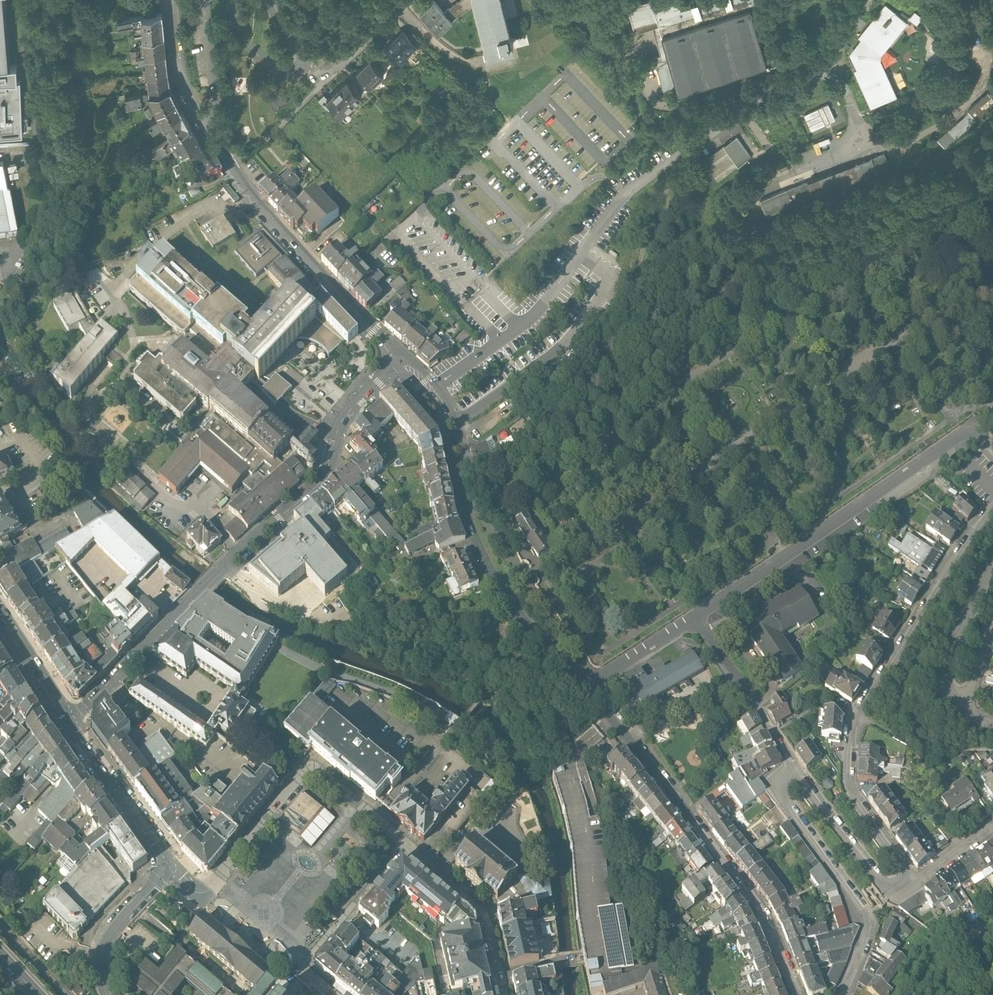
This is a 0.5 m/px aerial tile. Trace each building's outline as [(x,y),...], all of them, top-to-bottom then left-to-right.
[(22,133),(20,78),(18,78),(17,65),(10,65),(4,0),(0,0),(0,134),(22,133)] [(437,0),(430,0),(420,9),(439,29),(455,13),(449,5),(444,8),(437,0)] [(449,5),(455,13),(456,14),(472,2),(475,2),(475,0),(455,0),(448,4),(449,5)] [(475,2),(487,48),(513,41),(502,0),(475,0),(475,2)] [(652,24),(660,52),(653,54),(662,86),(675,83),(677,90),(766,64),(750,9),(761,6),(760,0),(698,0),(682,4),(681,0),(659,0),(653,2),(653,0),(642,0),(627,4),(635,29),(652,24)] [(861,39),(849,53),(857,69),(854,70),(871,108),(896,97),(888,77),(889,76),(886,71),(885,72),(880,59),(881,55),(890,43),(891,44),(894,40),(893,39),(907,22),(886,4),(859,37),(861,39)] [(141,33),(165,31),(163,12),(162,12),(162,7),(142,9),(118,11),(119,20),(140,18),(141,33)] [(914,12),(909,19),(916,24),(922,18),(914,12)] [(408,33),(403,28),(386,44),(401,59),(408,52),(406,50),(415,41),(408,33)] [(408,33),(415,41),(418,44),(422,40),(412,29),(408,33)] [(146,48),(166,45),(165,31),(141,33),(142,43),(142,45),(146,45),(146,48)] [(146,66),(168,63),(166,45),(146,48),(137,49),(137,54),(144,54),(146,66)] [(384,70),(370,56),(357,68),(371,82),(384,70)] [(145,86),(148,85),(171,82),(168,63),(146,66),(147,74),(140,75),(141,83),(142,86),(145,86)] [(351,82),(347,77),(327,95),(326,97),(331,102),(341,112),(362,93),(355,86),(357,84),(353,80),(351,82)] [(145,86),(155,105),(176,93),(171,82),(148,85),(145,86)] [(142,86),(141,83),(126,85),(127,89),(127,95),(142,93),(142,86)] [(288,98),(279,87),(268,96),(276,107),(288,98)] [(326,97),(327,95),(324,92),(319,97),(327,106),(331,102),(326,97)] [(163,114),(182,103),(176,93),(155,105),(157,109),(150,113),(154,119),(163,114)] [(992,106),(992,99),(989,94),(968,111),(970,113),(949,131),(951,133),(940,143),(944,147),(955,138),(956,139),(992,106)] [(830,102),(804,114),(812,131),(838,120),(830,102)] [(172,129),(191,119),(182,103),(163,114),(164,118),(166,117),(172,129)] [(183,147),(200,138),(191,119),(172,129),(153,139),(157,147),(158,147),(175,138),(176,140),(178,139),(183,147)] [(183,176),(213,160),(200,138),(183,147),(185,153),(184,153),(188,160),(185,161),(188,165),(179,170),(183,176)] [(752,159),(737,138),(703,162),(718,183),(752,159)] [(149,151),(157,147),(153,139),(146,143),(148,148),(149,151)] [(872,160),(878,176),(887,172),(886,168),(889,167),(884,155),(872,160)] [(161,172),(172,166),(167,156),(156,162),(161,172)] [(6,238),(9,237),(18,236),(3,159),(0,160),(0,239),(6,238)] [(222,178),(213,160),(183,176),(174,181),(177,187),(182,184),(192,179),(197,176),(204,189),(222,178)] [(872,160),(856,166),(862,182),(878,176),(872,160)] [(856,166),(807,184),(813,200),(862,182),(856,166)] [(269,203),(295,180),(290,174),(281,182),(280,185),(275,179),(260,193),(269,203)] [(256,186),(260,190),(269,182),(265,178),(256,186)] [(293,199),(288,193),(291,193),(300,185),(295,180),(269,203),(278,213),(279,212),(293,199)] [(807,184),(760,202),(766,217),(813,200),(807,184)] [(237,208),(243,206),(229,192),(228,188),(221,192),(237,208)] [(339,215),(317,191),(300,207),(293,199),(279,212),(292,227),(294,227),(295,226),(299,229),(304,225),(311,233),(313,233),(316,230),(319,234),(339,215)] [(193,205),(203,200),(199,194),(189,199),(193,205)] [(248,221),(253,217),(247,212),(243,216),(248,221)] [(201,234),(213,253),(235,239),(236,238),(231,231),(223,219),(201,234)] [(240,225),(231,231),(236,238),(235,239),(237,241),(244,236),(240,231),(242,229),(240,225)] [(268,271),(269,273),(286,258),(261,231),(236,253),(243,261),(244,259),(260,277),(268,271)] [(338,278),(356,261),(359,259),(357,257),(356,257),(355,255),(349,261),(348,259),(349,257),(345,252),(343,253),(338,248),(323,262),(338,278)] [(216,301),(163,255),(141,281),(138,280),(130,290),(130,293),(181,338),(185,338),(192,330),(196,334),(185,347),(160,325),(141,346),(160,363),(163,360),(169,365),(167,368),(160,363),(156,368),(148,361),(139,372),(141,374),(134,382),(135,385),(180,424),(184,424),(201,405),(209,412),(210,411),(213,413),(181,450),(183,452),(160,479),(177,494),(200,466),(232,494),(230,496),(228,494),(227,496),(234,501),(238,503),(239,504),(248,494),(253,499),(284,469),(298,484),(310,471),(311,471),(312,471),(313,471),(314,470),(315,469),(315,468),(315,467),(315,466),(314,465),(313,464),(312,464),(311,463),(317,456),(317,455),(311,450),(311,449),(317,441),(318,440),(318,439),(318,438),(317,437),(311,432),(299,447),(278,429),(284,421),(266,406),(260,413),(241,395),(251,383),(255,379),(256,379),(255,379),(259,383),(260,382),(285,354),(296,340),(315,317),(316,318),(316,317),(319,314),(314,310),(311,313),(306,308),(318,297),(285,260),(268,275),(287,297),(284,301),(252,338),(244,331),(249,325),(218,299),(216,301)] [(345,286),(349,291),(368,274),(356,261),(338,278),(337,278),(341,282),(345,286)] [(379,275),(378,274),(354,296),(367,310),(381,297),(372,287),(376,287),(383,280),(383,279),(379,275)] [(402,290),(395,296),(400,301),(406,295),(410,300),(418,292),(409,283),(402,290)] [(386,293),(392,299),(393,298),(395,296),(402,290),(397,284),(386,293)] [(354,338),(358,334),(321,294),(318,297),(306,308),(311,313),(314,310),(316,308),(348,343),(354,338)] [(128,296),(123,302),(123,304),(135,314),(140,307),(128,296)] [(97,335),(76,298),(54,311),(70,338),(80,332),(88,346),(97,335)] [(384,306),(394,316),(403,306),(393,298),(392,299),(384,306)] [(395,336),(401,340),(416,327),(411,323),(415,319),(412,316),(408,320),(403,316),(406,315),(410,309),(404,304),(403,306),(394,316),(385,327),(392,333),(391,334),(394,337),(395,336)] [(317,317),(316,317),(316,318),(315,317),(296,340),(299,339),(301,339),(304,339),(309,340),(312,341),(316,343),(319,345),(323,348),(324,349),(327,353),(329,356),(344,341),(317,317)] [(411,350),(418,356),(434,338),(440,332),(437,329),(435,331),(432,328),(428,334),(427,336),(416,327),(401,340),(408,347),(407,348),(410,351),(411,350)] [(55,387),(72,400),(104,361),(116,371),(122,364),(110,354),(119,343),(102,329),(97,335),(88,346),(55,387)] [(464,330),(456,336),(461,342),(469,336),(464,330)] [(434,338),(418,356),(430,366),(449,352),(446,349),(447,348),(439,341),(438,342),(434,338)] [(265,390),(263,393),(262,394),(275,409),(279,405),(280,404),(283,401),(291,391),(292,392),(292,391),(284,384),(276,377),(275,377),(275,378),(267,388),(265,390)] [(251,383),(263,393),(265,390),(267,388),(260,382),(259,383),(255,379),(256,379),(255,379),(251,383)] [(438,436),(396,388),(380,403),(381,404),(393,418),(394,418),(419,446),(439,441),(438,436)] [(104,417),(124,428),(131,415),(111,404),(104,417)] [(378,432),(393,418),(381,404),(366,417),(369,421),(378,432)] [(362,435),(370,445),(377,438),(379,440),(383,437),(378,432),(369,421),(358,430),(362,435)] [(368,466),(375,460),(376,460),(372,455),(376,451),(370,445),(362,435),(350,445),(362,459),(368,466)] [(497,453),(492,441),(492,438),(482,445),(470,450),(476,466),(493,460),(491,455),(497,453)] [(443,457),(439,441),(419,446),(418,446),(420,454),(422,454),(424,462),(443,457)] [(502,459),(499,452),(497,453),(491,455),(493,460),(476,466),(478,470),(482,468),(482,469),(495,464),(499,462),(500,461),(501,460),(502,459)] [(423,463),(427,478),(446,474),(443,457),(424,462),(424,463),(423,463)] [(362,459),(351,469),(365,484),(375,496),(380,492),(375,485),(374,485),(372,486),(369,482),(374,478),(373,477),(383,468),(379,465),(375,460),(368,466),(362,459)] [(146,488),(124,467),(113,480),(134,500),(133,500),(143,509),(155,496),(146,488)] [(298,484),(284,469),(253,499),(248,494),(239,504),(218,523),(224,530),(224,531),(235,543),(298,484)] [(351,469),(336,482),(370,521),(375,526),(379,530),(385,538),(400,555),(405,552),(409,550),(399,539),(376,512),(375,513),(358,494),(356,496),(354,494),(365,484),(351,469)] [(430,495),(450,490),(446,474),(427,478),(426,478),(428,483),(424,484),(426,496),(430,495)] [(336,482),(322,495),(335,510),(343,503),(345,501),(348,505),(346,507),(346,508),(363,527),(370,521),(336,482)] [(431,511),(434,510),(454,506),(450,490),(430,495),(433,504),(430,505),(431,511)] [(963,500),(967,503),(970,499),(962,493),(955,502),(959,505),(963,500)] [(322,495),(311,504),(323,518),(331,512),(332,513),(335,510),(322,495)] [(27,528),(28,527),(29,527),(29,526),(30,525),(30,524),(30,522),(30,521),(30,520),(29,519),(28,518),(27,518),(26,517),(25,517),(23,518),(22,518),(21,519),(16,510),(12,512),(4,498),(3,499),(1,496),(0,497),(0,544),(2,548),(3,548),(7,555),(13,552),(9,544),(10,543),(8,540),(11,538),(12,538),(16,536),(16,535),(27,529),(27,528)] [(967,503),(963,500),(959,505),(953,512),(957,516),(954,519),(955,520),(961,525),(964,521),(967,524),(977,512),(967,503)] [(305,526),(280,548),(285,554),(300,571),(314,559),(332,543),(332,542),(333,542),(323,530),(324,530),(322,529),(327,524),(323,519),(323,518),(311,504),(297,517),(305,526)] [(56,550),(107,521),(91,505),(75,514),(81,524),(67,532),(61,522),(33,538),(44,557),(56,550)] [(446,530),(458,525),(454,506),(434,510),(439,533),(446,530)] [(170,569),(115,516),(107,521),(56,550),(66,562),(70,567),(94,542),(133,579),(136,582),(137,583),(156,564),(164,572),(164,573),(164,574),(163,574),(163,575),(164,576),(164,577),(167,579),(173,571),(170,569)] [(951,526),(935,516),(926,531),(939,540),(939,547),(946,551),(954,538),(958,531),(951,526)] [(528,546),(539,539),(526,519),(516,525),(520,531),(519,532),(528,546)] [(964,528),(961,525),(955,520),(951,526),(958,531),(961,533),(964,528)] [(375,526),(370,521),(363,527),(368,533),(375,526)] [(205,524),(205,523),(187,538),(190,541),(187,545),(192,551),(196,547),(204,557),(222,543),(205,524)] [(465,543),(458,525),(446,530),(439,533),(418,544),(415,546),(409,550),(405,552),(409,560),(436,544),(440,553),(465,543)] [(418,544),(439,533),(435,525),(414,537),(418,544)] [(349,526),(342,533),(352,543),(359,537),(349,526)] [(385,538),(379,530),(374,534),(381,542),(385,538)] [(399,539),(409,550),(415,546),(409,539),(405,534),(399,539)] [(915,540),(908,536),(898,553),(901,555),(932,574),(946,551),(939,547),(919,534),(915,540)] [(415,546),(418,544),(414,537),(409,539),(415,546)] [(550,554),(541,539),(540,538),(539,539),(528,546),(527,546),(528,547),(538,562),(538,563),(539,562),(550,555),(550,556),(551,555),(550,554)] [(42,558),(32,541),(13,552),(7,555),(1,559),(11,575),(34,562),(42,558)] [(444,568),(446,567),(445,565),(463,557),(460,551),(440,560),(444,568)] [(925,585),(932,574),(901,555),(894,567),(900,570),(920,583),(920,582),(925,585)] [(446,567),(453,581),(454,581),(470,573),(463,557),(445,565),(446,567)] [(0,582),(0,587),(9,600),(44,577),(34,562),(11,575),(0,582)] [(896,576),(906,582),(916,589),(920,583),(900,570),(896,576)] [(190,584),(173,571),(167,579),(166,580),(182,593),(190,584)] [(479,591),(470,573),(454,581),(461,597),(469,593),(470,595),(479,591)] [(133,579),(121,591),(125,594),(136,582),(133,579)] [(85,585),(83,582),(58,599),(49,605),(53,612),(54,612),(55,612),(61,608),(65,614),(64,615),(60,613),(51,620),(54,625),(65,618),(77,610),(94,598),(85,585)] [(916,589),(906,582),(898,596),(906,601),(904,604),(911,608),(921,592),(916,590),(917,589),(916,589)] [(921,592),(925,585),(920,582),(920,583),(916,589),(917,589),(916,590),(921,592)] [(788,598),(787,596),(753,619),(762,631),(751,639),(782,684),(802,670),(779,636),(797,624),(799,628),(818,615),(801,589),(788,598)] [(121,591),(121,590),(103,608),(117,625),(133,644),(159,618),(145,605),(144,606),(145,606),(141,610),(125,594),(121,591)] [(476,600),(486,596),(484,590),(474,595),(476,600)] [(243,695),(245,692),(254,680),(280,637),(249,624),(208,597),(151,654),(152,655),(152,657),(153,657),(154,658),(155,658),(156,657),(157,657),(186,677),(196,664),(235,691),(235,690),(243,695)] [(34,639),(54,625),(51,620),(43,609),(23,622),(34,639)] [(65,618),(69,625),(82,616),(77,610),(65,618)] [(899,626),(883,616),(873,632),(889,643),(899,626)] [(62,633),(58,634),(57,632),(63,629),(69,625),(65,618),(54,625),(34,639),(45,656),(65,643),(67,641),(62,633)] [(113,650),(119,658),(122,655),(123,655),(128,650),(133,644),(117,625),(106,632),(117,646),(113,650)] [(62,633),(67,641),(70,639),(63,629),(57,632),(58,634),(62,633)] [(117,646),(106,632),(100,635),(106,643),(113,650),(117,646)] [(106,643),(100,635),(88,644),(72,654),(79,664),(85,659),(106,643)] [(73,644),(75,643),(72,638),(70,639),(67,641),(65,643),(69,650),(73,647),(73,646),(73,645),(73,644)] [(83,638),(75,643),(73,644),(73,645),(73,646),(73,647),(69,650),(72,654),(88,644),(83,638)] [(69,650),(65,643),(45,656),(53,667),(72,654),(69,650)] [(59,677),(66,687),(78,679),(87,671),(97,663),(106,656),(113,650),(106,643),(85,659),(79,664),(59,677)] [(879,651),(869,644),(856,665),(872,675),(882,659),(876,656),(879,651)] [(78,679),(66,687),(73,698),(79,698),(119,658),(113,650),(106,656),(108,658),(100,667),(97,663),(87,671),(78,679)] [(79,664),(72,654),(53,667),(59,677),(79,664)] [(4,655),(0,658),(0,677),(13,668),(4,655)] [(704,671),(693,655),(665,674),(662,669),(653,675),(656,680),(648,686),(639,673),(624,684),(633,696),(631,697),(643,714),(704,671)] [(864,688),(871,677),(861,671),(854,682),(864,688)] [(28,692),(15,672),(0,683),(0,684),(4,691),(2,692),(5,697),(7,695),(9,698),(0,707),(0,717),(5,711),(13,704),(12,703),(28,692)] [(847,684),(851,686),(852,684),(847,681),(847,680),(840,675),(838,679),(847,684)] [(838,679),(834,676),(825,692),(838,700),(847,684),(838,679)] [(359,744),(331,721),(333,719),(318,707),(320,705),(336,686),(333,684),(335,682),(327,680),(281,736),(304,755),(312,747),(335,767),(334,768),(350,781),(351,780),(376,801),(384,791),(389,794),(401,779),(397,775),(397,774),(387,766),(387,767),(369,752),(367,753),(358,746),(359,744)] [(208,729),(139,682),(130,696),(207,748),(216,734),(215,734),(208,729)] [(851,686),(847,684),(838,700),(840,701),(851,708),(861,693),(851,686)] [(235,691),(208,729),(215,734),(219,729),(237,741),(257,713),(242,703),(248,694),(245,692),(243,695),(235,690),(235,691)] [(16,718),(18,717),(20,715),(36,703),(28,692),(12,703),(13,704),(5,711),(0,717),(0,728),(5,723),(8,717),(12,714),(16,718)] [(93,729),(108,750),(109,749),(114,745),(124,737),(131,731),(106,698),(94,711),(93,729)] [(782,707),(785,705),(780,698),(771,705),(775,711),(782,707)] [(848,713),(851,708),(840,701),(837,706),(848,713)] [(9,742),(40,710),(36,703),(20,715),(18,717),(20,718),(11,728),(9,726),(1,734),(5,737),(9,742)] [(782,707),(775,711),(767,716),(776,729),(790,720),(782,707)] [(46,720),(40,710),(9,742),(0,752),(0,762),(5,757),(15,746),(18,749),(19,749),(46,720)] [(823,720),(819,720),(818,733),(822,734),(822,742),(828,743),(840,744),(842,723),(831,716),(824,715),(823,720)] [(741,728),(748,740),(761,730),(754,718),(741,728)] [(39,744),(52,729),(46,720),(19,749),(23,753),(18,758),(17,757),(4,771),(10,776),(20,764),(32,751),(39,744)] [(45,752),(59,739),(52,729),(39,744),(32,751),(20,764),(26,770),(29,767),(31,769),(41,758),(39,756),(44,751),(45,752)] [(751,746),(765,738),(761,730),(748,740),(748,741),(751,746)] [(136,753),(152,774),(169,762),(176,757),(175,756),(166,744),(160,735),(159,735),(159,736),(136,753)] [(5,737),(0,742),(0,752),(9,742),(5,737)] [(136,786),(152,774),(136,753),(124,737),(114,745),(109,749),(136,786)] [(756,753),(769,746),(765,738),(751,746),(752,749),(754,753),(756,753)] [(51,760),(66,749),(59,739),(45,752),(48,757),(47,758),(45,757),(42,759),(14,790),(21,796),(31,785),(39,777),(40,775),(51,759),(51,760)] [(747,752),(752,749),(751,746),(748,741),(743,744),(747,752)] [(166,744),(175,756),(178,753),(182,751),(179,748),(177,745),(174,748),(169,742),(166,744)] [(761,762),(773,756),(774,755),(769,746),(756,753),(759,759),(761,762)] [(809,748),(795,758),(806,775),(821,765),(809,748)] [(63,777),(78,765),(66,749),(51,760),(51,759),(40,775),(47,779),(54,784),(63,777)] [(878,755),(859,754),(858,769),(877,770),(878,764),(878,755)] [(761,762),(759,759),(756,760),(754,756),(734,767),(738,776),(750,770),(761,764),(761,762)] [(744,788),(749,795),(758,788),(757,787),(767,779),(766,776),(774,772),(775,773),(781,768),(778,763),(776,764),(773,756),(761,762),(761,764),(750,770),(740,777),(747,787),(744,788)] [(620,785),(621,785),(634,773),(623,759),(607,772),(612,779),(614,778),(620,785)] [(965,775),(971,770),(964,760),(957,765),(965,775)] [(976,764),(979,768),(987,763),(984,760),(974,760),(976,764)] [(186,822),(205,808),(193,797),(194,796),(169,762),(152,774),(136,786),(136,787),(170,834),(186,822)] [(16,781),(26,770),(20,764),(10,776),(16,781)] [(63,777),(78,799),(94,787),(78,765),(63,777)] [(553,778),(564,816),(572,853),(578,921),(584,959),(587,975),(591,994),(603,992),(604,994),(623,994),(636,990),(644,987),(657,983),(655,976),(654,976),(652,968),(643,971),(633,913),(611,917),(607,872),(605,848),(596,807),(584,769),(573,772),(563,775),(553,778)] [(877,770),(858,769),(857,785),(877,786),(877,775),(883,775),(883,777),(889,777),(888,770),(886,770),(877,770)] [(900,771),(888,770),(889,777),(892,782),(900,782),(900,771)] [(216,780),(194,796),(193,797),(205,808),(211,812),(214,815),(221,821),(238,835),(273,792),(259,780),(249,772),(248,772),(246,775),(245,774),(244,774),(241,777),(241,779),(242,780),(224,801),(218,797),(221,794),(222,795),(227,789),(216,780)] [(621,785),(630,797),(644,785),(634,773),(621,785)] [(264,774),(259,780),(273,792),(279,786),(264,774)] [(39,777),(31,785),(37,790),(47,779),(40,775),(39,777)] [(63,777),(54,784),(56,790),(59,787),(63,777)] [(428,806),(409,790),(400,801),(401,802),(391,813),(400,821),(399,822),(414,834),(415,834),(424,841),(434,829),(443,818),(468,787),(456,777),(442,794),(441,793),(440,793),(434,801),(434,802),(430,808),(428,806)] [(748,795),(737,779),(731,783),(724,788),(725,789),(724,790),(727,794),(726,795),(742,815),(755,805),(748,795)] [(987,780),(981,785),(986,791),(984,792),(992,804),(992,788),(987,780)] [(942,788),(938,791),(941,795),(948,789),(944,783),(940,786),(942,788)] [(979,804),(964,783),(951,793),(954,796),(940,806),(950,819),(970,804),(973,808),(979,804)] [(638,807),(652,796),(644,785),(630,797),(632,800),(637,806),(638,807)] [(91,818),(107,806),(94,787),(78,799),(79,799),(69,810),(68,809),(60,818),(44,836),(61,851),(71,840),(75,835),(65,826),(81,809),(85,816),(88,814),(91,818)] [(748,795),(755,805),(765,797),(758,788),(749,795),(748,795)] [(60,818),(68,809),(55,791),(38,810),(48,818),(28,842),(34,847),(44,836),(60,818)] [(878,793),(876,791),(870,791),(862,796),(866,802),(873,797),(878,793)] [(302,792),(279,821),(299,837),(298,838),(301,839),(325,811),(323,809),(322,809),(302,792)] [(895,807),(884,792),(880,796),(878,793),(873,797),(875,799),(868,805),(879,819),(895,807)] [(31,806),(21,796),(10,809),(21,818),(31,806)] [(638,807),(646,817),(660,806),(652,796),(638,807)] [(628,803),(634,810),(637,806),(632,800),(628,803)] [(109,834),(120,826),(121,824),(107,806),(91,818),(95,823),(93,825),(96,829),(97,830),(99,829),(102,832),(105,836),(109,834)] [(654,827),(668,816),(660,806),(646,817),(650,823),(654,827)] [(696,819),(712,839),(728,827),(712,806),(696,819)] [(906,822),(895,807),(879,819),(890,834),(906,822)] [(191,827),(211,812),(205,808),(186,822),(189,827),(191,827)] [(65,826),(75,835),(76,834),(91,818),(88,814),(85,816),(81,809),(65,826)] [(335,819),(325,811),(301,839),(311,848),(335,819)] [(214,815),(205,825),(214,832),(217,829),(216,827),(217,826),(221,821),(214,815)] [(654,827),(665,842),(679,831),(668,816),(654,827)] [(238,835),(221,821),(217,826),(218,827),(217,829),(214,832),(214,833),(211,837),(226,849),(238,835)] [(182,849),(197,838),(189,827),(186,822),(170,834),(182,849)] [(724,853),(738,842),(729,831),(735,827),(732,823),(728,827),(712,839),(724,853)] [(214,833),(214,832),(205,825),(198,833),(200,835),(201,835),(203,837),(204,838),(206,838),(208,839),(210,837),(211,837),(214,833)] [(131,882),(131,873),(135,871),(135,870),(147,862),(120,826),(109,834),(110,836),(111,838),(126,858),(113,869),(100,856),(81,873),(78,869),(44,901),(70,928),(70,932),(73,935),(77,935),(80,932),(80,929),(81,927),(84,923),(85,924),(89,920),(92,917),(94,915),(93,915),(97,912),(99,910),(102,906),(103,906),(104,905),(108,901),(110,900),(109,899),(113,896),(115,894),(118,890),(119,891),(120,889),(123,886),(126,884),(124,883),(125,882),(128,882),(131,882)] [(790,847),(798,841),(799,840),(788,827),(780,834),(790,847)] [(950,828),(940,835),(947,845),(958,837),(950,828)] [(97,830),(96,829),(92,832),(96,837),(102,832),(99,829),(97,830)] [(923,845),(912,830),(895,842),(906,857),(923,845)] [(677,856),(691,845),(679,831),(665,842),(677,856)] [(81,873),(100,856),(97,849),(111,838),(109,834),(105,836),(102,832),(96,837),(80,848),(69,859),(78,869),(81,873)] [(71,840),(77,845),(82,840),(76,834),(75,835),(71,840)] [(208,871),(226,849),(211,837),(210,837),(208,839),(204,845),(199,840),(201,838),(202,838),(203,837),(201,835),(200,835),(197,838),(182,849),(203,871),(208,871)] [(69,859),(80,848),(77,845),(71,840),(61,851),(69,859)] [(518,877),(475,841),(455,865),(469,876),(466,879),(481,892),(484,889),(498,900),(505,891),(512,899),(516,908),(533,904),(527,890),(517,878),(518,877)] [(653,851),(658,847),(661,845),(659,841),(651,848),(653,851)] [(750,855),(753,860),(757,857),(762,857),(773,848),(767,841),(754,851),(753,852),(750,855)] [(790,848),(811,875),(820,868),(798,841),(790,847),(790,848)] [(735,867),(750,855),(748,854),(738,842),(738,843),(738,842),(724,853),(735,867)] [(690,870),(703,860),(691,845),(677,856),(689,871),(690,870)] [(923,845),(906,857),(917,871),(936,857),(928,846),(925,848),(923,845)] [(970,862),(980,877),(980,878),(989,871),(992,876),(991,877),(992,879),(992,861),(986,851),(984,847),(982,849),(981,850),(973,856),(974,858),(970,861),(970,862)] [(747,881),(761,869),(753,860),(750,855),(735,867),(747,881)] [(403,858),(373,894),(390,907),(395,902),(392,900),(400,889),(409,897),(426,877),(403,858)] [(701,880),(703,883),(714,874),(703,860),(690,870),(699,882),(701,880)] [(960,869),(970,884),(980,877),(970,862),(960,869)] [(518,877),(517,878),(527,890),(533,904),(552,898),(547,867),(538,870),(533,865),(526,874),(518,877)] [(825,885),(831,882),(820,868),(810,876),(819,888),(825,885)] [(682,869),(676,873),(680,878),(686,874),(686,873),(682,869)] [(769,907),(783,899),(785,897),(761,869),(747,881),(768,906),(769,907)] [(950,876),(959,891),(970,884),(960,869),(950,876)] [(714,898),(726,889),(714,874),(703,883),(700,885),(692,892),(674,907),(686,921),(705,906),(700,899),(706,894),(705,892),(708,890),(714,898)] [(691,881),(686,874),(680,878),(684,884),(689,883),(691,881)] [(938,883),(949,899),(953,906),(958,902),(954,895),(959,891),(950,876),(938,883)] [(446,923),(460,906),(437,887),(431,882),(426,877),(409,897),(414,901),(415,900),(424,908),(423,909),(444,926),(446,923)] [(839,931),(849,928),(843,908),(842,908),(840,898),(838,899),(836,889),(831,882),(825,885),(839,931)] [(688,886),(692,892),(700,885),(698,883),(693,883),(688,886)] [(949,899),(938,883),(924,893),(928,899),(925,900),(927,903),(932,911),(944,903),(944,902),(949,899)] [(724,915),(738,904),(726,889),(714,898),(712,900),(716,905),(714,907),(719,913),(721,911),(724,915)] [(505,891),(498,900),(502,905),(505,911),(516,908),(512,899),(505,891)] [(928,899),(924,893),(898,911),(907,918),(927,903),(925,900),(928,899)] [(390,907),(373,894),(364,904),(359,911),(367,918),(365,920),(363,922),(371,928),(374,924),(379,928),(388,916),(388,914),(387,913),(391,908),(390,907)] [(791,913),(802,908),(798,901),(787,905),(783,899),(769,907),(776,920),(790,912),(791,913)] [(538,914),(535,904),(533,904),(516,908),(505,911),(498,912),(503,932),(526,927),(523,916),(526,916),(527,917),(538,914)] [(733,925),(746,914),(738,904),(724,915),(717,921),(719,924),(721,926),(729,920),(733,925)] [(818,905),(811,908),(814,918),(821,915),(818,905)] [(456,931),(476,927),(475,922),(474,918),(460,906),(446,923),(454,930),(454,932),(456,931)] [(782,932),(797,923),(795,919),(808,913),(806,907),(802,908),(791,913),(790,912),(776,920),(782,932)] [(951,915),(957,912),(954,907),(948,910),(951,915)] [(907,920),(896,912),(890,920),(902,928),(903,926),(907,920)] [(738,935),(752,925),(747,914),(746,914),(733,925),(721,932),(723,937),(735,930),(738,935)] [(190,934),(257,990),(271,973),(271,972),(270,972),(205,917),(190,934)] [(559,938),(555,921),(549,922),(552,939),(559,938)] [(719,924),(717,921),(709,927),(711,930),(719,924)] [(917,928),(919,929),(921,927),(913,922),(911,926),(916,930),(917,928)] [(799,927),(797,923),(782,932),(788,948),(815,939),(827,935),(827,934),(825,926),(805,932),(802,937),(801,932),(804,931),(802,926),(799,927)] [(897,927),(889,923),(880,944),(888,948),(890,944),(897,927)] [(741,941),(758,934),(752,925),(738,935),(741,941)] [(506,949),(510,967),(539,960),(531,926),(526,927),(503,932),(506,949)] [(827,935),(815,939),(820,956),(826,955),(852,947),(853,945),(860,928),(853,926),(849,928),(839,931),(827,934),(827,935)] [(489,983),(476,927),(456,931),(454,932),(440,938),(453,991),(467,988),(468,994),(491,994),(489,983)] [(344,953),(347,955),(359,940),(344,928),(332,943),(344,953)] [(736,953),(740,960),(742,959),(748,956),(748,955),(764,949),(758,935),(758,934),(741,941),(745,951),(742,950),(736,953)] [(443,994),(453,991),(440,938),(431,942),(443,994)] [(811,959),(820,956),(815,939),(788,948),(795,964),(811,959)] [(328,976),(336,982),(350,965),(352,963),(351,963),(354,960),(351,958),(347,955),(344,953),(332,943),(316,962),(316,966),(324,972),(328,976)] [(890,944),(888,948),(880,944),(876,952),(880,954),(890,960),(891,960),(895,955),(896,953),(899,949),(890,944)] [(363,958),(370,949),(366,946),(359,955),(363,958)] [(174,994),(165,986),(191,955),(181,947),(162,969),(147,957),(130,978),(150,994),(173,994),(174,994)] [(852,947),(826,955),(828,962),(830,968),(832,967),(846,964),(847,964),(852,947)] [(371,965),(378,956),(370,949),(363,958),(362,959),(371,965)] [(754,969),(770,963),(764,949),(748,955),(748,956),(750,961),(754,969)] [(362,959),(363,958),(359,955),(356,953),(351,958),(354,960),(357,963),(361,959),(362,959)] [(799,976),(816,971),(814,966),(818,965),(828,962),(826,955),(820,956),(811,959),(795,964),(799,976)] [(876,980),(886,987),(906,961),(897,955),(888,964),(876,980)] [(387,971),(391,966),(387,963),(378,956),(371,965),(366,971),(361,977),(373,988),(374,986),(379,981),(387,971)] [(873,978),(882,965),(869,958),(863,971),(865,972),(873,978)] [(751,984),(775,975),(770,963),(754,969),(756,975),(749,978),(751,984)] [(351,966),(350,965),(336,982),(348,992),(361,977),(366,971),(362,968),(364,966),(361,964),(360,966),(360,965),(354,972),(349,968),(351,966)] [(835,989),(847,964),(846,964),(832,967),(825,983),(822,984),(826,994),(831,992),(835,989)] [(373,988),(367,994),(386,994),(402,976),(391,966),(387,971),(392,976),(381,990),(379,988),(377,991),(373,988)] [(424,982),(423,974),(421,976),(410,966),(402,976),(386,994),(406,994),(408,992),(415,984),(424,982)] [(538,991),(536,980),(538,980),(539,983),(541,982),(541,983),(542,983),(556,980),(553,970),(513,979),(516,994),(519,994),(538,991)] [(820,979),(824,977),(821,970),(816,971),(799,976),(807,994),(825,994),(826,994),(822,984),(820,979)] [(431,972),(422,973),(423,974),(424,982),(427,994),(436,994),(431,972)] [(868,990),(876,979),(873,978),(865,972),(859,984),(868,990)] [(764,993),(780,986),(775,975),(751,984),(748,985),(751,992),(759,989),(761,986),(764,993)] [(348,992),(352,994),(367,994),(373,988),(361,977),(348,992)] [(876,980),(876,979),(868,990),(867,991),(872,994),(890,994),(892,992),(886,987),(876,980)] [(72,986),(79,994),(85,989),(78,981),(72,986)] [(660,981),(657,983),(644,987),(647,994),(665,994),(660,981)] [(417,991),(415,984),(408,992),(412,994),(414,994),(417,991)] [(8,994),(0,985),(0,994),(8,994)] [(746,994),(751,992),(748,985),(733,990),(734,993),(736,994),(740,993),(740,994),(746,992),(746,994)] [(780,986),(764,993),(765,994),(784,994),(780,986)]
